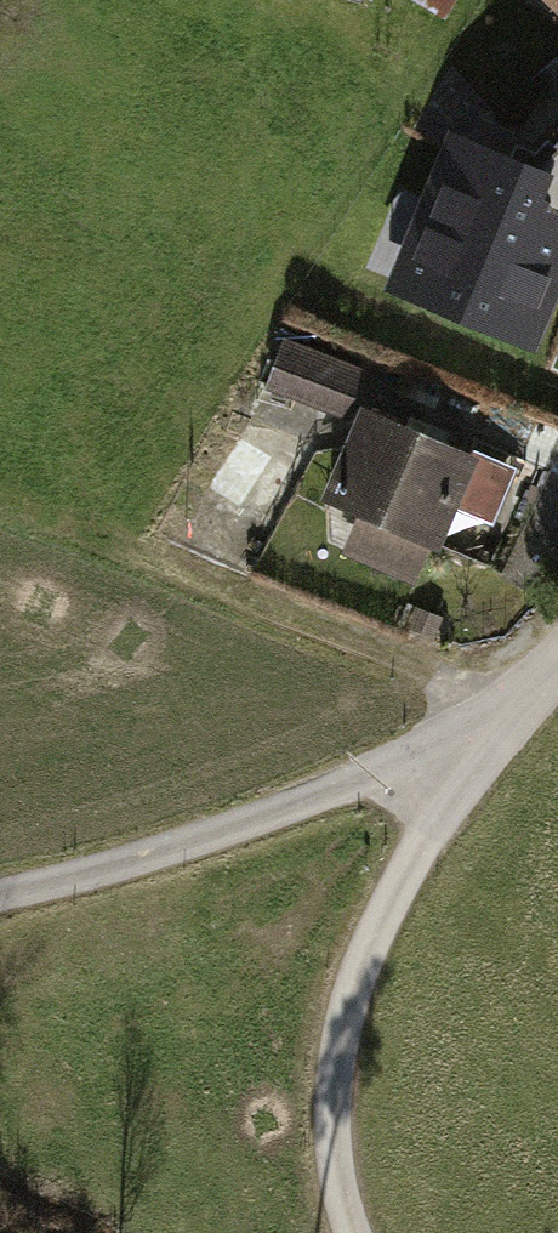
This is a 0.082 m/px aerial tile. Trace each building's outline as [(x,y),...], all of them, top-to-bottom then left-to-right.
[(416,10),(448,27),(464,0),(421,0),(416,10)] [(538,124),(528,114),(486,154),(503,173),(529,148),(557,179),(557,105),(538,124)] [(495,251),(426,236),(413,296),(482,311),(495,251)] [(546,364),(557,314),(557,290),(495,275),(478,348),(546,364)] [(289,347),(270,393),(343,423),(362,377),(289,347)] [(521,473),(361,404),(321,495),(374,517),(359,552),(409,573),(424,539),(442,547),(457,511),(497,529),(521,473)] [(311,442),(240,416),(212,492),(282,518),(311,442)] [(465,604),(424,589),(410,627),(451,642),(465,604)]
